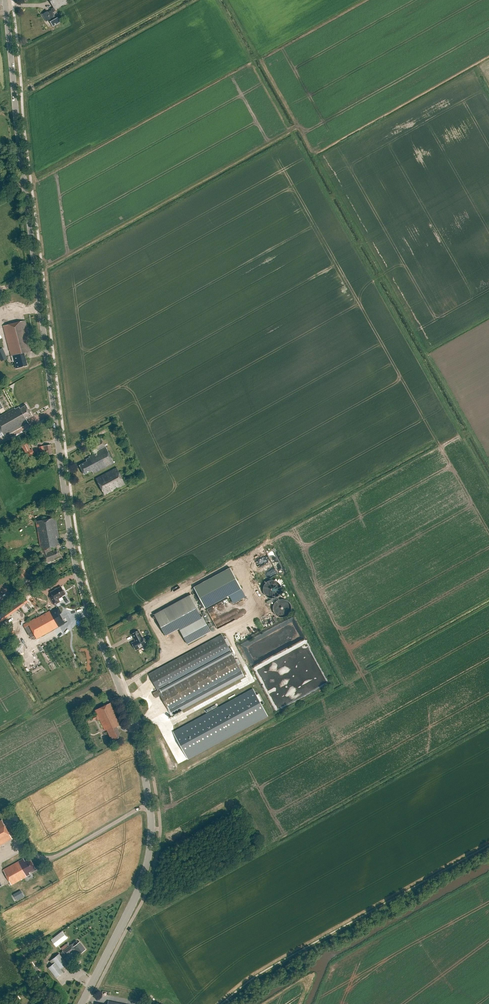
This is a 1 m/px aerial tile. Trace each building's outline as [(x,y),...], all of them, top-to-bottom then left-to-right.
[(73,0),(49,0),(54,8),(51,10),(52,11),(48,13),(47,13),(42,15),(47,22),(49,21),(53,28),(61,23),(58,18),(56,18),(53,13),(56,11),(55,10),(73,0)] [(24,353),(33,350),(25,320),(2,326),(9,351),(10,350),(11,356),(13,356),(16,369),(27,366),(24,353)] [(32,416),(26,405),(20,409),(19,407),(15,409),(15,408),(0,417),(0,429),(4,437),(28,423),(26,420),(32,416)] [(93,474),(114,463),(101,439),(90,445),(95,454),(89,457),(90,458),(86,460),(86,462),(79,466),(84,475),(91,471),(93,474)] [(26,442),(21,444),(25,453),(26,452),(30,450),(26,442)] [(44,456),(53,454),(51,445),(39,447),(40,455),(44,454),(44,456)] [(35,454),(32,449),(30,450),(26,452),(29,457),(35,454)] [(104,496),(125,485),(116,468),(96,479),(104,496)] [(59,544),(60,544),(55,518),(36,521),(38,532),(41,550),(41,551),(42,550),(47,562),(55,559),(54,559),(59,557),(57,551),(52,553),(51,551),(49,552),(48,549),(55,548),(59,544)] [(28,576),(24,567),(16,571),(20,580),(28,576)] [(241,588),(230,568),(194,587),(205,608),(241,588)] [(263,587),(263,589),(263,591),(263,593),(264,594),(265,595),(267,597),(268,598),(270,598),(271,599),(273,599),(275,598),(276,598),(278,597),(279,595),(280,594),(281,593),(281,591),(282,589),(281,588),(281,586),(280,584),(279,583),(278,582),(276,581),(275,580),(273,580),(271,580),(270,580),(268,581),(267,582),(265,583),(264,584),(263,586),(263,587)] [(49,598),(54,606),(60,602),(58,599),(62,597),(61,597),(65,595),(64,594),(65,593),(64,591),(63,591),(60,587),(50,593),(52,596),(49,598)] [(17,602),(20,607),(29,601),(25,596),(17,602)] [(273,607),(273,608),(273,610),(273,612),(274,613),(275,614),(277,616),(278,617),(280,617),(281,617),(283,617),(285,617),(286,617),(288,616),(289,614),(290,613),(291,612),(291,610),(291,608),(291,607),(291,605),(290,603),(289,602),(288,601),(286,600),(285,599),(283,599),(281,599),(280,599),(278,600),(277,601),(275,602),(274,603),(273,605),(273,607)] [(64,624),(65,624),(60,615),(62,614),(59,608),(53,611),(52,610),(35,620),(28,623),(37,639),(64,624)] [(163,610),(154,615),(165,636),(174,631),(163,610)] [(187,644),(211,632),(203,617),(179,630),(187,644)] [(141,637),(138,631),(131,635),(135,642),(131,644),(135,651),(146,645),(142,637),(141,637)] [(241,671),(232,654),(160,694),(158,691),(231,651),(221,635),(149,674),(158,691),(153,693),(155,698),(161,696),(168,710),(179,704),(241,671)] [(171,715),(244,676),(241,671),(179,704),(168,710),(171,715)] [(267,715),(262,705),(256,695),(253,689),(173,732),(188,758),(267,715)] [(117,728),(122,725),(111,703),(95,711),(105,731),(107,730),(112,741),(121,737),(117,728)] [(13,839),(2,819),(0,820),(0,846),(13,839)] [(23,859),(3,870),(11,885),(27,877),(26,876),(30,874),(29,872),(35,869),(30,859),(25,861),(23,859)] [(13,894),(17,900),(25,896),(21,890),(13,894)] [(68,939),(63,932),(51,940),(57,947),(68,939)] [(79,954),(85,950),(79,942),(78,943),(77,941),(64,951),(63,951),(61,953),(65,958),(76,950),(79,954)] [(55,963),(49,968),(56,978),(64,973),(63,972),(64,972),(62,969),(67,964),(60,954),(52,960),(55,963)] [(39,971),(42,970),(34,958),(28,962),(31,968),(35,966),(36,966),(39,971)] [(15,1003),(26,995),(23,991),(12,1000),(15,1003)]
